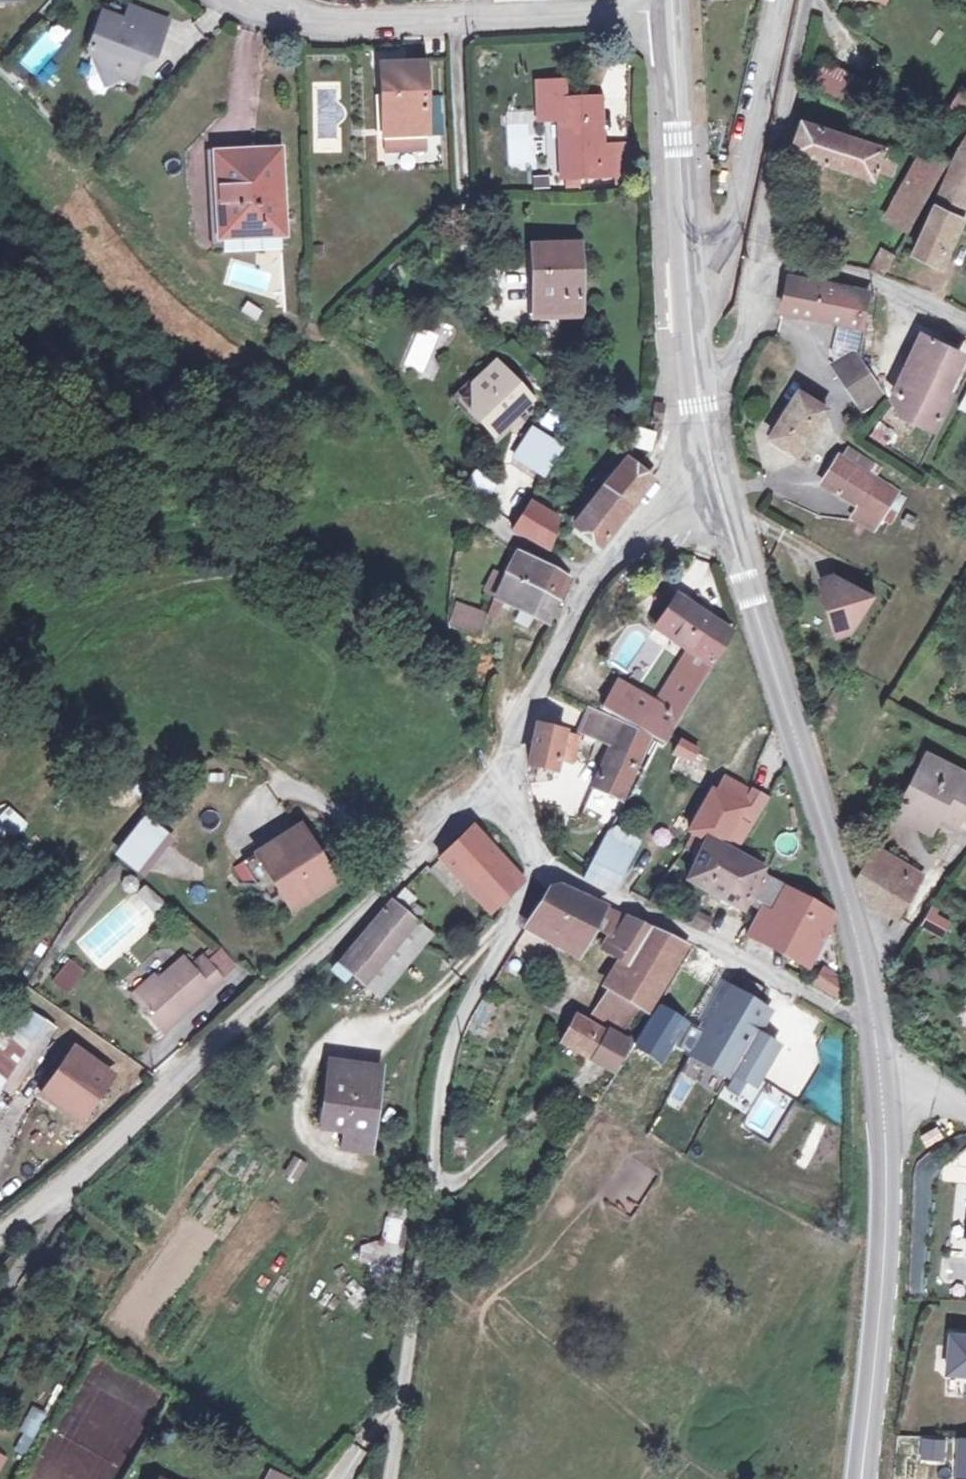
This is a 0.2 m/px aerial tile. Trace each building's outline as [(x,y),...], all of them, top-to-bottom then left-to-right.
[(9,10),(8,0),(0,0),(0,11),(9,10)] [(128,34),(133,19),(117,14),(112,29),(90,21),(78,59),(88,77),(112,85),(125,90),(134,62),(144,65),(152,41),(128,34)] [(156,27),(133,19),(128,34),(152,41),(156,27)] [(45,32),(18,63),(37,79),(64,49),(45,32)] [(852,108),(863,86),(823,62),(812,83),(852,108)] [(420,102),(419,67),(377,68),(379,150),(422,148),(421,128),(420,102)] [(112,85),(88,77),(96,93),(112,85)] [(562,170),(597,169),(598,183),(623,182),(623,181),(621,147),(605,148),(600,98),(592,98),(563,100),(563,79),(539,79),(540,117),(557,116),(562,170)] [(420,102),(421,128),(438,127),(437,101),(420,102)] [(792,156),(842,171),(874,181),(878,169),(884,148),(802,123),(792,156)] [(933,210),(958,220),(965,203),(965,139),(933,210)] [(621,147),(623,181),(637,181),(635,148),(621,147)] [(891,173),(897,152),(884,148),(878,169),(891,173)] [(883,219),(906,234),(948,165),(924,152),(883,219)] [(280,236),(274,156),(214,160),(220,241),(280,236)] [(937,266),(958,220),(933,210),(912,255),(937,266)] [(535,307),(582,304),(578,247),(531,250),(535,307)] [(870,290),(787,274),(780,309),(862,325),(870,290)] [(403,367),(425,375),(439,334),(417,327),(403,367)] [(920,423),(933,430),(938,419),(948,397),(939,393),(958,354),(924,338),(893,398),(902,403),(897,413),(920,423)] [(853,391),(873,385),(861,350),(860,346),(840,353),(853,391)] [(471,382),(471,410),(478,418),(491,433),(530,398),(495,360),(471,382)] [(468,379),(451,396),(473,422),(478,418),(471,410),(471,382),(468,379)] [(857,405),(877,398),(873,385),(853,391),(857,405)] [(797,457),(829,408),(803,391),(770,438),(797,457)] [(661,421),(665,404),(657,402),(653,419),(661,421)] [(541,471),(558,444),(533,428),(515,455),(541,471)] [(655,433),(639,428),(634,442),(651,448),(655,433)] [(589,470),(605,484),(626,458),(610,445),(589,470)] [(871,466),(846,451),(841,460),(865,475),(871,466)] [(626,458),(605,484),(575,523),(600,542),(652,480),(626,458)] [(865,475),(841,460),(838,458),(822,484),(862,509),(855,521),(873,532),(895,494),(865,475)] [(556,524),(525,506),(511,529),(549,547),(556,524)] [(506,573),(558,599),(569,577),(518,550),(506,573)] [(484,588),(495,594),(498,588),(503,577),(493,571),(484,588)] [(549,616),(558,599),(506,573),(503,577),(498,588),(495,594),(494,597),(518,608),(521,603),(549,616)] [(819,578),(835,628),(851,623),(870,589),(835,573),(819,578)] [(697,695),(731,636),(673,598),(656,625),(701,654),(668,710),(615,679),(600,704),(668,744),(697,695)] [(479,633),(485,615),(457,606),(451,625),(479,633)] [(587,725),(597,732),(607,714),(595,709),(587,725)] [(617,802),(651,740),(607,714),(597,732),(593,739),(607,748),(589,787),(617,802)] [(579,735),(535,725),(526,761),(555,766),(557,755),(573,759),(579,735)] [(697,765),(704,753),(684,742),(678,753),(697,765)] [(928,760),(917,781),(925,784),(912,808),(939,822),(955,831),(965,810),(965,780),(928,760)] [(755,834),(744,827),(747,821),(759,827),(770,804),(724,780),(716,795),(712,793),(690,834),(693,836),(729,857),(733,846),(746,853),(755,834)] [(932,835),(939,822),(912,808),(925,784),(917,781),(899,818),(932,835)] [(9,804),(0,815),(0,855),(30,822),(9,804)] [(139,878),(171,840),(143,816),(111,855),(139,878)] [(444,853),(488,904),(518,878),(472,826),(444,853)] [(622,870),(636,844),(607,829),(591,858),(606,865),(618,869),(622,870)] [(291,833),(254,858),(288,909),(325,884),(291,833)] [(703,854),(688,881),(743,912),(764,883),(767,878),(740,863),(729,857),(693,836),(688,844),(703,854)] [(893,877),(900,866),(878,853),(863,879),(866,889),(881,899),(875,909),(896,922),(916,890),(893,877)] [(606,865),(591,858),(580,879),(596,886),(606,865)] [(613,887),(618,869),(606,865),(596,886),(609,891),(613,887)] [(922,880),(900,866),(893,877),(916,890),(922,880)] [(170,911),(145,883),(133,895),(158,922),(170,911)] [(753,906),(760,910),(771,916),(783,893),(766,885),(753,906)] [(548,889),(525,925),(579,953),(592,929),(611,939),(606,949),(625,960),(609,990),(635,1004),(646,1011),(689,950),(611,912),(557,887),(548,889)] [(808,971),(835,921),(783,893),(771,916),(760,910),(746,938),(759,944),(761,939),(788,954),(786,959),(808,971)] [(384,961),(416,925),(390,902),(359,939),(384,961)] [(922,930),(943,942),(950,930),(938,923),(941,918),(933,913),(922,930)] [(707,935),(711,927),(696,918),(691,927),(707,935)] [(428,936),(416,925),(384,961),(359,939),(355,944),(392,977),(428,936)] [(111,946),(94,927),(77,942),(94,962),(111,946)] [(376,995),(392,977),(355,944),(339,962),(352,974),(376,995)] [(697,965),(704,952),(694,947),(691,951),(685,960),(697,965)] [(159,1029),(218,978),(198,955),(187,965),(178,956),(153,978),(131,997),(159,1029)] [(86,971),(68,957),(50,980),(67,994),(86,971)] [(352,974),(339,962),(331,970),(345,981),(352,974)] [(819,967),(810,987),(834,997),(843,978),(819,967)] [(131,997),(153,978),(148,973),(127,993),(131,997)] [(767,1018),(723,988),(716,1003),(756,1029),(759,1031),(767,1018)] [(596,1014),(623,1028),(635,1004),(609,990),(596,1014)] [(14,999),(0,1017),(0,1089),(46,1020),(14,999)] [(753,1034),(756,1029),(716,1003),(702,1035),(689,1028),(676,1050),(725,1079),(728,1074),(753,1034)] [(656,1066),(682,1023),(655,1008),(628,1050),(656,1066)] [(577,1019),(563,1044),(593,1060),(607,1035),(577,1019)] [(609,1032),(607,1035),(593,1060),(612,1071),(628,1042),(609,1032)] [(753,1088),(777,1049),(753,1034),(728,1074),(753,1088)] [(45,1086),(78,1109),(107,1068),(74,1045),(45,1086)] [(620,1065),(647,1081),(656,1066),(628,1050),(620,1065)] [(364,1149),(378,1069),(331,1062),(322,1121),(344,1124),(340,1147),(364,1149)] [(707,1112),(702,1118),(728,1132),(731,1128),(707,1112)] [(809,1164),(828,1123),(814,1117),(796,1158),(809,1164)] [(283,1177),(298,1183),(306,1163),(291,1157),(283,1177)] [(403,1269),(396,1217),(383,1219),(385,1241),(361,1244),(365,1274),(403,1269)] [(944,1328),(943,1374),(965,1375),(965,1329),(944,1328)] [(18,1434),(33,1441),(45,1414),(30,1408),(18,1434)] [(953,1478),(965,1478),(965,1436),(953,1436),(953,1478)] [(923,1438),(923,1459),(948,1459),(948,1438),(923,1438)]
